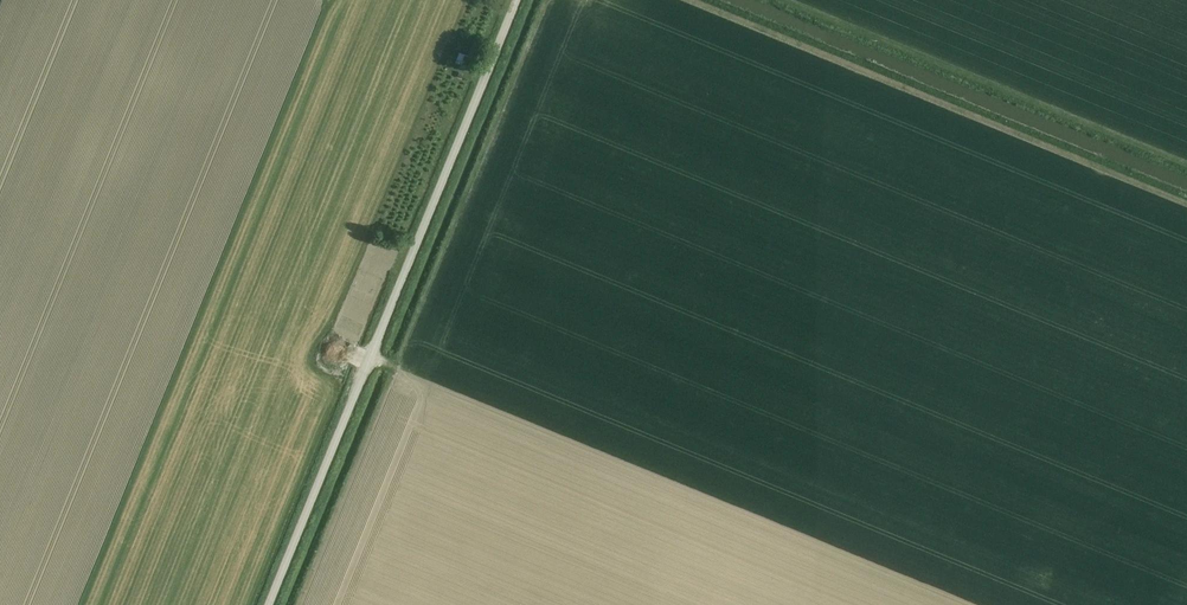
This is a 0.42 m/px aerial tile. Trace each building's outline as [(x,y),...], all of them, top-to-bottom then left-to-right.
[(455,62),(460,64),(458,67),(468,71),(472,58),(458,53),(455,62)]
